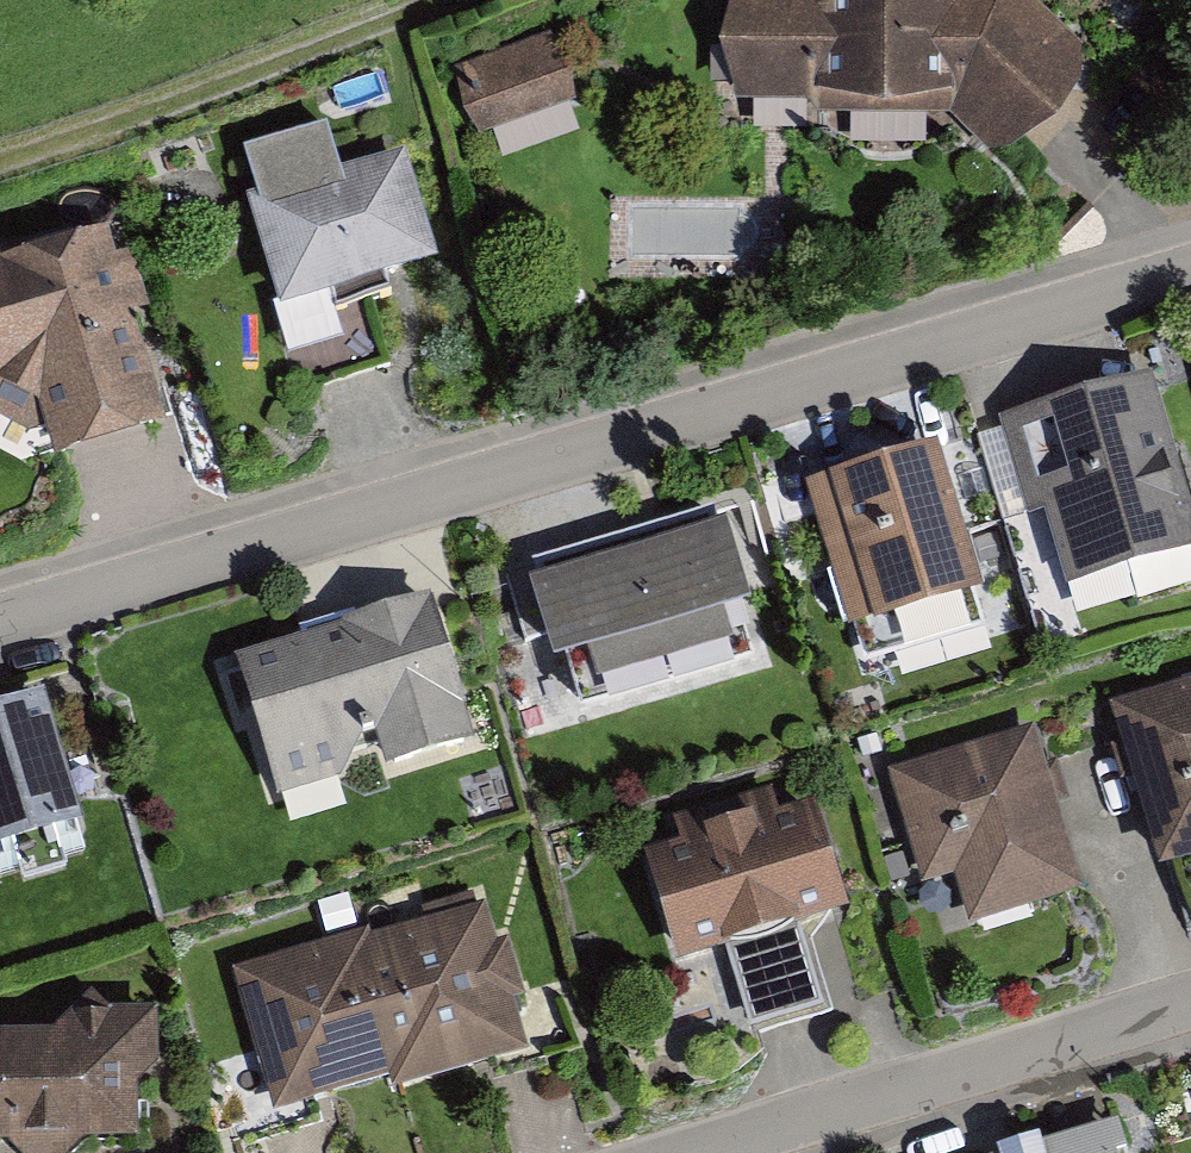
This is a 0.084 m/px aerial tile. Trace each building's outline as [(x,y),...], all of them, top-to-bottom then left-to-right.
[(719,104),(932,118),(991,149),(1072,72),(1003,0),(731,0),(719,104)] [(498,165),(591,130),(556,35),(462,70),(498,165)] [(312,139),(224,159),(259,309),(411,274),(385,163),(321,177),(312,139)] [(0,253),(0,431),(28,447),(142,422),(119,318),(137,314),(124,257),(102,262),(96,233),(0,253)] [(1143,381),(1003,416),(1044,579),(1184,544),(1143,381)] [(921,452),(808,476),(840,628),(954,603),(921,452)] [(718,520),(506,568),(534,690),(746,642),(718,520)] [(411,603),(218,650),(256,796),(321,780),(326,743),(349,737),(354,771),(460,742),(411,603)] [(1102,710),(1144,851),(1190,837),(1190,684),(1102,710)] [(84,838),(46,700),(0,712),(0,862),(84,838)] [(1029,729),(884,763),(912,884),(938,877),(947,916),(1067,888),(1029,729)] [(804,803),(630,844),(656,954),(705,943),(722,1016),(796,998),(776,913),(827,902),(804,803)] [(489,898),(222,957),(257,1111),(523,1052),(489,898)] [(45,1142),(94,1141),(111,1121),(113,1092),(136,1080),(134,1013),(48,1015),(37,1028),(0,1029),(0,1152),(39,1152),(45,1142)] [(1000,1152),(1104,1152),(1099,1129),(1000,1152)]
